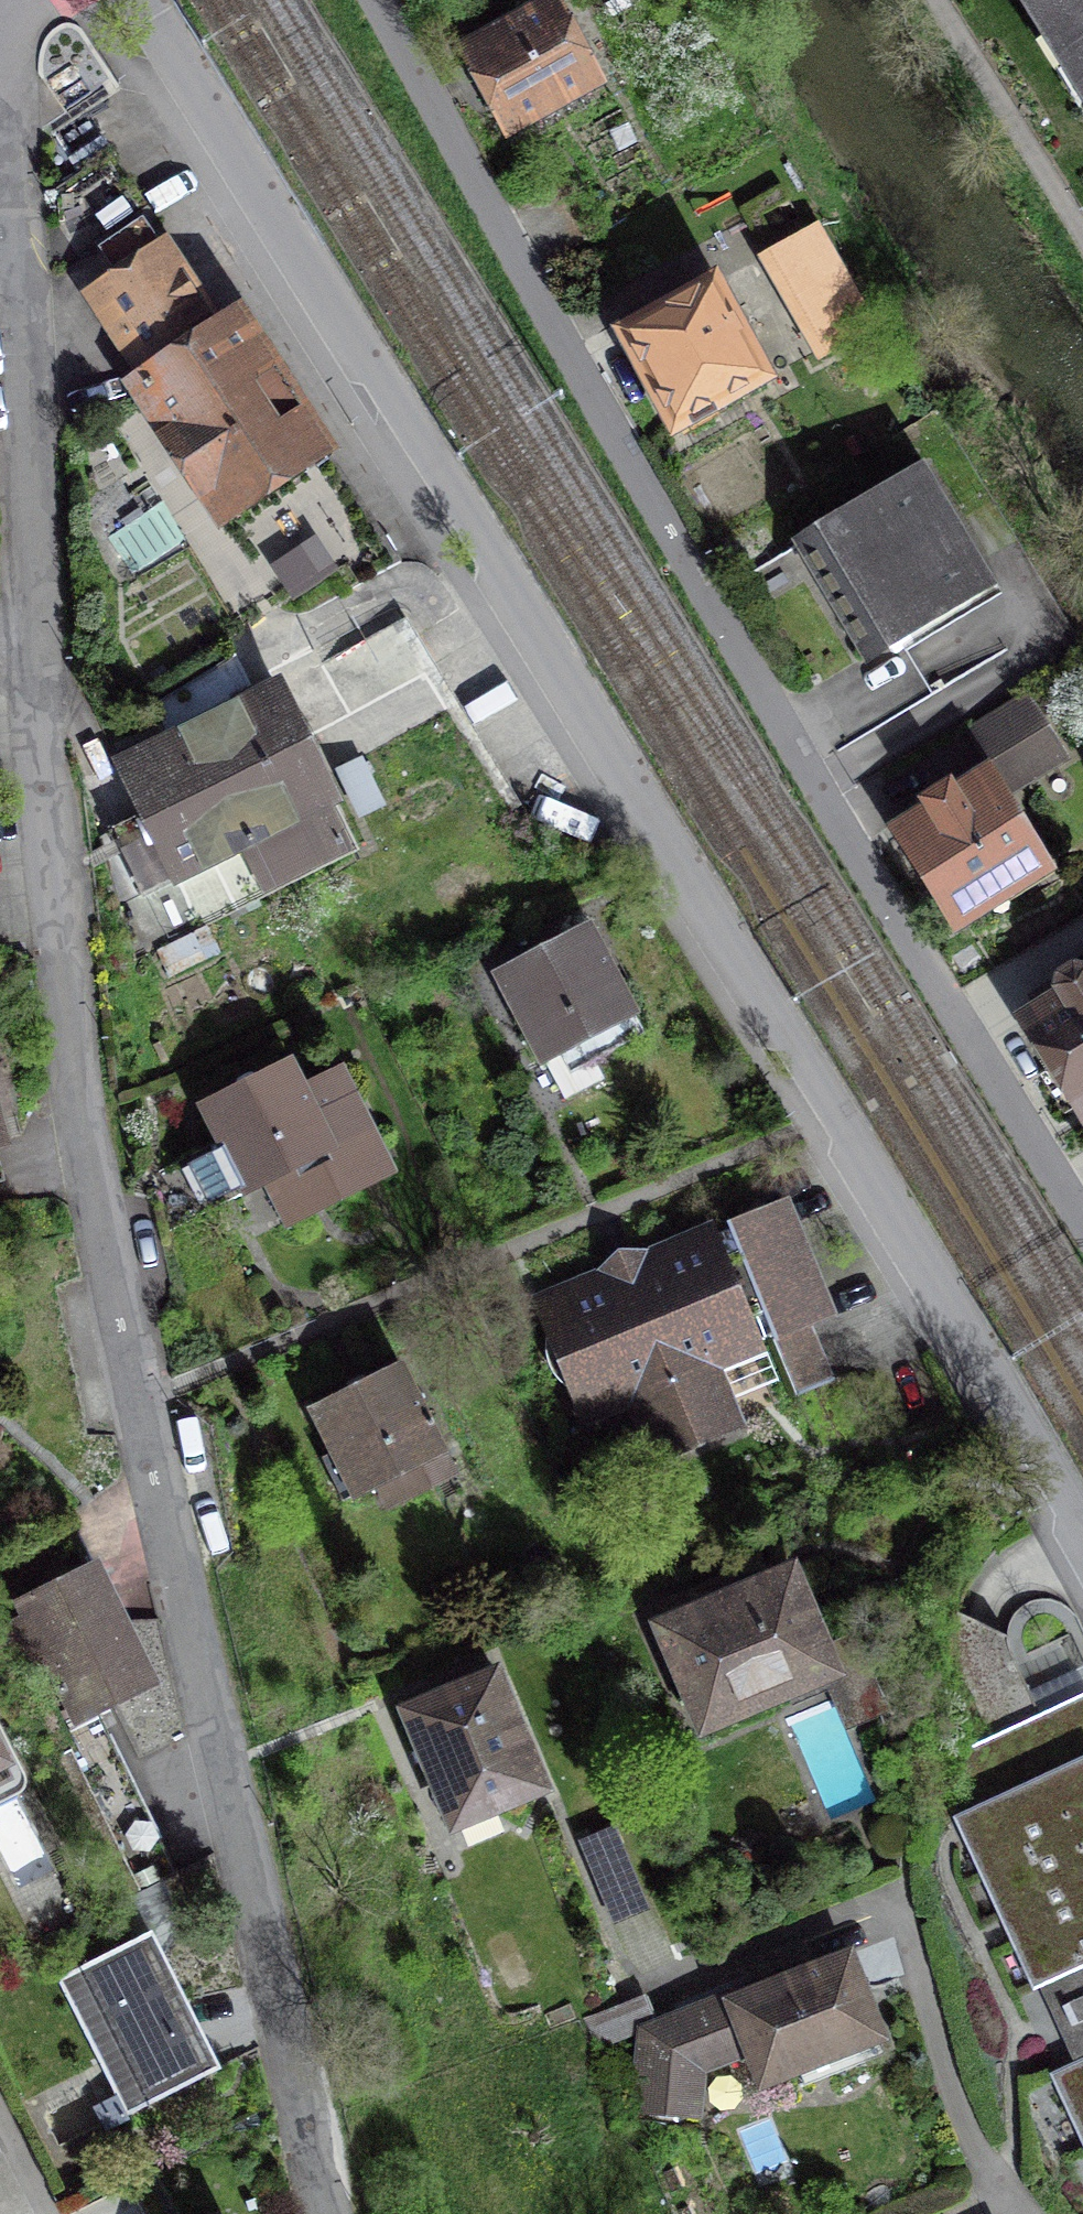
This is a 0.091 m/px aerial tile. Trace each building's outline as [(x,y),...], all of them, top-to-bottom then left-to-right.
[(1082,60),(1082,0),(1021,0),(1065,71),(1082,60)] [(549,10),(470,52),(510,126),(589,84),(549,10)] [(1065,71),(1082,99),(1082,60),(1065,71)] [(82,259),(66,270),(222,510),(322,445),(236,313),(215,326),(108,162),(57,195),(58,221),(82,259)] [(811,232),(769,254),(818,347),(861,324),(811,232)] [(711,279),(623,327),(678,429),(766,382),(711,279)] [(925,469),(802,542),(870,655),(818,686),(852,743),(909,709),(874,651),(992,581),(925,469)] [(294,588),(339,563),(322,532),(277,556),(294,588)] [(396,625),(282,694),(311,754),(392,885),(512,811),(396,625)] [(276,687),(255,697),(234,658),(155,704),(169,739),(89,777),(132,958),(356,848),(311,754),(282,694),(276,687)] [(975,728),(1011,784),(1051,758),(1014,702),(975,728)] [(1038,868),(978,770),(897,819),(958,917),(1038,868)] [(588,930),(501,975),(565,1098),(603,1078),(593,1059),(642,1033),(588,930)] [(1029,1020),(1082,1109),(1082,959),(1050,979),(1062,1000),(1029,1020)] [(291,1064),(205,1105),(224,1144),(176,1167),(195,1207),(228,1191),(231,1197),(288,1170),(299,1191),(380,1152),(339,1069),(302,1087),(291,1064)] [(568,1358),(794,1266),(789,1254),(797,1251),(780,1209),(546,1304),(568,1358)] [(794,1266),(568,1358),(590,1411),(636,1392),(660,1453),(732,1423),(708,1364),(772,1338),(795,1394),(833,1378),(809,1321),(824,1315),(807,1272),(798,1276),(794,1266)] [(401,1369),(316,1410),(336,1452),(322,1459),(342,1500),(398,1473),(409,1495),(452,1474),(401,1369)] [(93,1566),(22,1601),(28,1614),(16,1620),(37,1663),(50,1657),(89,1738),(50,1757),(119,1900),(177,1872),(99,1711),(152,1686),(93,1566)] [(689,1594),(656,1608),(705,1724),(833,1670),(792,1573),(697,1612),(689,1594)] [(955,1813),(1037,1986),(1082,1964),(1082,1695),(1040,1714),(1012,1652),(961,1678),(967,1745),(955,1813)] [(496,1674),(407,1711),(450,1813),(491,1795),(496,1806),(543,1787),(496,1674)] [(19,1792),(0,1756),(0,1802),(19,1792)] [(149,1930),(59,1975),(129,2115),(220,2069),(149,1930)] [(885,2054),(847,1958),(738,2001),(736,1995),(655,2025),(644,2029),(637,2107),(697,2112),(701,2069),(753,2048),(763,2078),(828,2054),(835,2072),(885,2054)] [(644,1995),(586,2017),(597,2047),(644,2029),(655,2025),(644,1995)] [(1055,2075),(1082,2136),(1082,2062),(1055,2075)]
